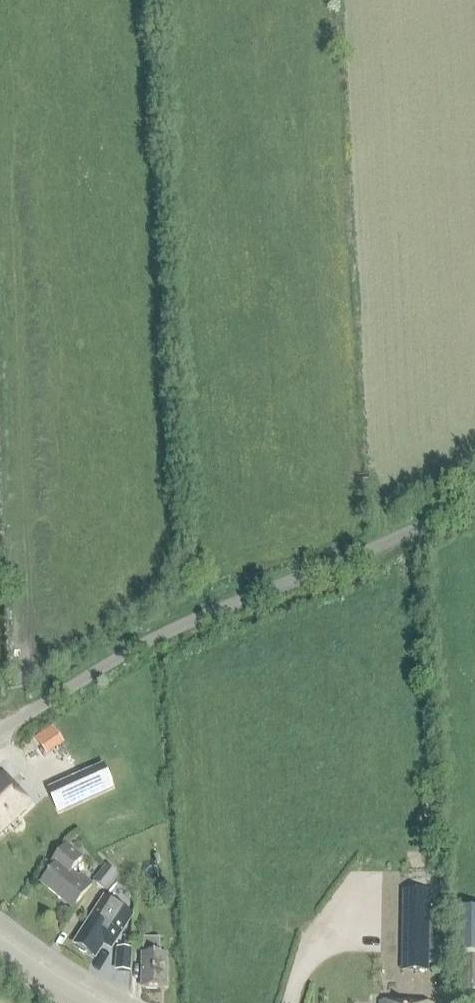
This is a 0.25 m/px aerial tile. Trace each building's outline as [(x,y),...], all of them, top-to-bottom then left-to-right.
[(83,806),(132,775),(122,759),(87,781),(82,773),(68,782),(83,806)] [(32,805),(3,774),(0,776),(0,834),(32,805)] [(58,812),(69,808),(61,789),(50,794),(58,812)] [(50,865),(54,868),(41,884),(72,909),(91,885),(80,876),(77,878),(70,872),(81,858),(66,846),(50,865)] [(106,891),(118,876),(106,866),(93,881),(106,891)] [(405,953),(405,954),(406,972),(406,973),(407,973),(418,973),(419,973),(431,972),(432,972),(431,971),(431,952),(429,892),(403,893),(405,953)] [(86,927),(75,946),(80,949),(81,952),(84,954),(86,953),(94,958),(104,942),(113,947),(128,923),(128,913),(104,898),(99,905),(86,925),(86,927)] [(461,908),(460,955),(461,955),(474,955),(474,908),(461,908)] [(143,955),(142,989),(165,989),(166,984),(165,984),(166,955),(160,955),(160,939),(143,939),(143,955)] [(120,949),(118,972),(129,973),(131,950),(120,949)] [(461,955),(462,992),(474,992),(474,955),(461,955)]
